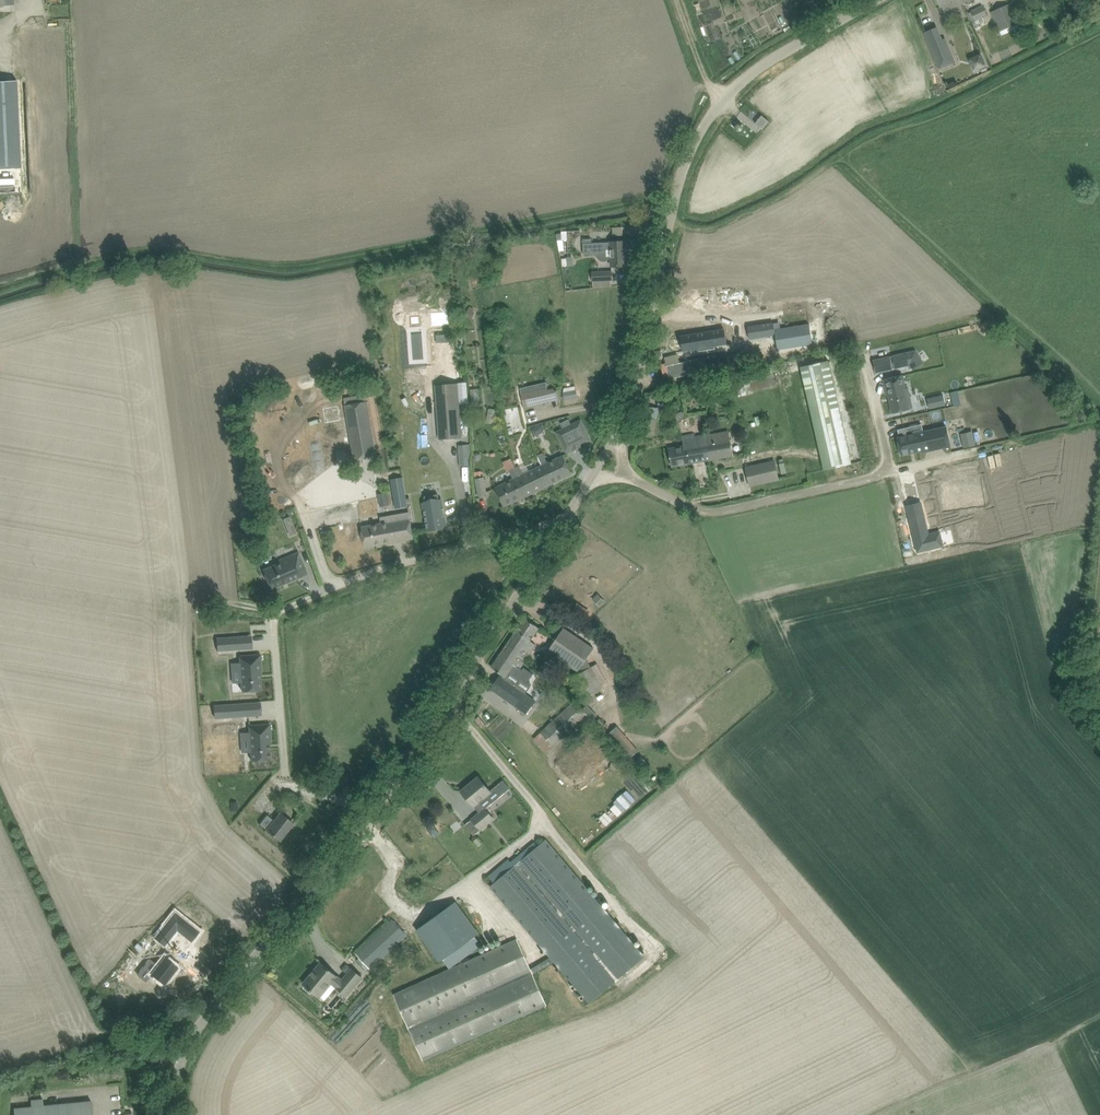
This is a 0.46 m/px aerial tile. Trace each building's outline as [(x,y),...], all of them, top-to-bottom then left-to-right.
[(961,0),(937,0),(940,7),(942,7),(944,12),(962,4),(961,0)] [(1011,3),(991,12),(999,31),(1020,22),(1011,3)] [(971,11),(976,21),(987,15),(982,5),(971,11)] [(945,38),(930,45),(937,62),(939,61),(952,55),(945,38)] [(985,67),(982,55),(968,58),(972,71),(985,67)] [(0,80),(0,167),(21,166),(17,79),(0,80)] [(732,124),(747,133),(753,121),(738,113),(732,124)] [(762,115),(755,123),(763,129),(769,121),(762,115)] [(626,256),(626,241),(583,243),(584,254),(610,253),(611,265),(616,265),(627,265),(627,263),(628,263),(630,262),(629,257),(628,256),(626,256)] [(593,280),(611,278),(610,270),(598,271),(592,272),(593,280)] [(468,310),(466,315),(472,318),(474,312),(468,310)] [(775,329),(773,322),(748,326),(750,339),(775,335),(775,329)] [(809,324),(775,329),(775,335),(778,349),(813,343),(809,324)] [(724,329),(680,336),(683,351),(727,344),(724,329)] [(449,334),(436,335),(437,342),(450,342),(449,334)] [(923,362),(915,351),(873,360),(876,373),(907,365),(910,370),(912,368),(913,369),(923,362)] [(829,361),(801,367),(824,470),(852,463),(829,361)] [(694,366),(662,372),(665,385),(697,379),(694,366)] [(749,390),(775,384),(772,371),(745,377),(749,390)] [(903,375),(884,379),(888,396),(889,396),(892,413),(910,409),(910,407),(912,406),(908,387),(906,388),(903,375)] [(688,394),(697,393),(697,395),(710,393),(708,385),(696,386),(695,382),(687,383),(688,394)] [(436,385),(440,439),(461,438),(457,383),(436,385)] [(563,388),(565,400),(578,397),(577,389),(572,390),(572,387),(563,388)] [(548,388),(521,394),(524,407),(550,401),(548,388)] [(956,413),(962,412),(958,391),(952,393),(956,413)] [(943,394),(927,398),(929,409),(945,405),(943,394)] [(345,405),(354,459),(377,455),(368,401),(345,405)] [(323,406),(324,421),(340,419),(338,404),(323,406)] [(489,408),(488,413),(487,422),(493,423),(495,414),(496,409),(489,408)] [(643,434),(652,435),(655,418),(646,416),(643,434)] [(561,429),(555,432),(566,452),(572,449),(573,451),(575,449),(583,446),(582,444),(585,442),(591,440),(585,430),(584,428),(580,420),(571,425),(569,419),(561,423),(563,428),(561,429)] [(532,428),(532,431),(533,435),(537,435),(543,432),(543,428),(542,425),(538,424),(535,426),(532,428)] [(909,427),(898,429),(900,437),(897,437),(901,455),(921,450),(922,452),(951,446),(946,426),(911,434),(909,427)] [(727,430),(704,435),(705,442),(707,442),(709,459),(732,455),(727,430)] [(972,431),(961,434),(965,448),(972,446),(975,446),(972,431)] [(705,442),(704,435),(694,436),(693,434),(682,436),(683,446),(668,448),(671,465),(709,459),(707,442),(705,442)] [(458,465),(469,464),(469,444),(458,444),(458,465)] [(563,454),(542,464),(551,483),(572,473),(563,454)] [(519,477),(516,467),(515,467),(511,458),(503,462),(507,472),(510,471),(514,479),(495,488),(503,506),(528,494),(519,477)] [(774,460),(746,466),(750,485),(778,478),(774,460)] [(520,465),(516,467),(519,477),(528,494),(551,483),(542,464),(529,470),(527,465),(521,468),(520,465)] [(391,479),(396,508),(409,505),(403,476),(391,479)] [(475,478),(478,496),(487,494),(484,477),(475,478)] [(954,486),(941,488),(945,509),(958,507),(958,509),(983,505),(979,480),(954,484),(954,486)] [(377,493),(379,506),(390,504),(387,491),(377,493)] [(446,527),(442,501),(439,501),(438,494),(424,496),(426,503),(423,504),(427,530),(446,527)] [(411,523),(410,514),(409,512),(380,517),(381,523),(361,526),(363,536),(365,547),(413,538),(411,523)] [(290,516),(283,519),(287,527),(293,525),(290,516)] [(943,545),(940,532),(928,534),(924,517),(910,520),(918,552),(943,545)] [(298,552),(288,557),(291,564),(283,567),(281,562),(263,570),(271,589),(307,574),(298,552)] [(597,594),(592,598),(599,605),(604,601),(597,594)] [(524,617),(500,654),(521,669),(529,657),(537,645),(531,641),(540,628),(533,623),(524,617)] [(564,628),(548,651),(549,652),(546,657),(547,660),(553,663),(557,663),(560,659),(578,671),(594,648),(564,628)] [(238,636),(217,637),(218,651),(239,649),(238,636)] [(260,675),(262,675),(261,654),(240,655),(242,691),(261,690),(260,675)] [(500,654),(491,667),(500,673),(503,675),(504,676),(503,678),(508,682),(500,694),(527,713),(536,701),(526,694),(515,686),(522,678),(528,682),(528,681),(533,674),(524,667),(523,669),(522,668),(521,669),(500,654)] [(569,678),(582,701),(603,688),(602,686),(607,683),(597,663),(569,678)] [(542,731),(534,738),(547,752),(587,715),(575,702),(574,701),(542,731)] [(248,702),(222,704),(223,717),(248,716),(248,702)] [(270,745),(271,744),(270,723),(249,725),(251,761),(271,760),(270,745)] [(638,751),(617,726),(608,734),(628,759),(638,751)] [(461,791),(468,800),(473,806),(479,813),(472,819),(480,830),(494,818),(485,808),(485,809),(479,801),(491,791),(479,777),(461,791)] [(516,789),(508,790),(507,782),(497,783),(499,805),(517,803),(516,789)] [(260,824),(267,829),(266,830),(279,840),(293,823),(280,813),(274,820),(267,815),(260,824)] [(473,840),(478,846),(482,844),(477,837),(473,840)] [(645,956),(627,936),(545,839),(490,886),(551,957),(531,969),(517,938),(393,994),(423,1061),(547,1005),(533,974),(555,961),(572,982),(589,1003),(645,956)] [(455,902),(416,930),(440,963),(478,935),(477,933),(455,902)] [(175,911),(161,929),(172,937),(177,930),(191,942),(200,931),(175,911)] [(355,952),(371,970),(408,935),(392,918),(355,952)] [(144,968),(156,977),(164,984),(177,967),(164,956),(156,966),(150,961),(144,968)] [(319,997),(320,996),(325,1000),(336,987),(346,996),(362,977),(352,968),(342,980),(321,962),(303,984),(306,986),(304,987),(310,993),(312,991),(319,997)] [(13,1108),(14,1114),(92,1114),(91,1101),(43,1105),(43,1099),(31,1100),(31,1106),(13,1108)]
